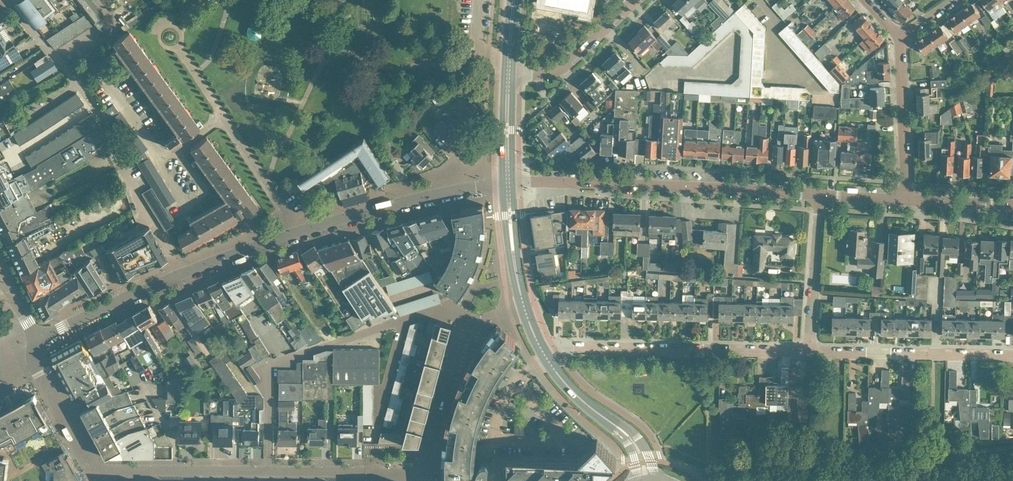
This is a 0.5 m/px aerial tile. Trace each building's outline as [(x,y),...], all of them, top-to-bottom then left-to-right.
[(16,3),(35,27),(45,19),(44,18),(57,8),(51,0),(20,0),(16,3)] [(57,8),(58,8),(58,9),(69,0),(51,0),(57,8)] [(90,0),(72,0),(76,5),(78,4),(93,22),(102,15),(90,0)] [(693,4),(692,5),(688,0),(677,0),(673,4),(672,4),(682,14),(684,12),(688,17),(697,9),(693,4)] [(718,10),(716,12),(725,21),(726,20),(730,16),(725,10),(718,3),(715,0),(708,0),(718,10)] [(849,0),(843,0),(836,6),(841,11),(838,14),(842,20),(856,7),(849,0)] [(903,1),(904,0),(882,0),(892,11),(903,1)] [(999,0),(981,0),(988,10),(992,7),(996,12),(1003,7),(1000,2),(999,0)] [(913,12),(903,1),(892,11),(902,22),(913,12)] [(924,13),(931,7),(925,1),(918,7),(924,13)] [(792,3),(779,14),(784,19),(796,8),(792,3)] [(972,3),(960,11),(968,24),(980,15),(972,3)] [(739,16),(748,8),(744,4),(735,12),(739,16)] [(725,10),(730,16),(735,12),(730,6),(725,10)] [(743,20),(752,12),(748,8),(739,16),(743,20)] [(655,21),(663,30),(669,25),(676,31),(681,26),(666,10),(655,21)] [(968,24),(960,11),(947,20),(948,20),(944,23),(949,30),(953,27),(956,32),(968,24)] [(737,26),(743,21),(743,20),(739,16),(735,12),(730,16),(726,20),(732,26),(737,26)] [(747,24),(756,16),(752,12),(743,20),(743,21),(747,24)] [(2,55),(7,52),(8,52),(15,47),(12,42),(11,40),(4,28),(8,25),(0,13),(0,51),(2,55)] [(85,14),(79,18),(86,29),(92,25),(85,14)] [(686,26),(692,33),(698,27),(693,20),(690,23),(684,15),(680,19),(687,26),(686,26)] [(863,15),(862,15),(852,25),(864,38),(874,27),(863,15)] [(985,28),(994,41),(1001,36),(986,15),(981,18),(986,26),(985,28)] [(751,29),(760,21),(756,16),(747,24),(750,28),(751,29)] [(79,18),(74,21),(81,32),(86,29),(79,18)] [(732,31),(732,26),(726,20),(725,21),(719,26),(727,35),(732,31)] [(74,21),(69,25),(76,36),(81,32),(74,21)] [(742,36),(750,28),(747,24),(743,21),(737,26),(737,31),(742,36)] [(766,28),(760,21),(751,29),(754,32),(766,33),(766,28)] [(944,23),(941,26),(940,25),(928,33),(936,45),(952,34),(949,30),(944,23)] [(783,37),(792,29),(788,24),(779,32),(783,37)] [(69,25),(64,28),(71,39),(76,36),(69,25)] [(634,48),(636,50),(637,50),(640,53),(656,39),(656,38),(644,25),(639,30),(640,31),(630,41),(635,48),(634,48)] [(802,38),(812,29),(808,25),(798,34),(802,38)] [(825,43),(834,35),(825,25),(816,33),(812,29),(802,38),(815,52),(825,43)] [(727,35),(719,26),(715,30),(723,39),(727,35)] [(884,38),(874,27),(864,38),(869,44),(866,47),(871,51),(884,38)] [(64,28),(59,31),(66,42),(71,39),(64,28)] [(754,32),(751,29),(750,28),(742,36),(741,42),(753,43),(753,37),(754,32)] [(786,41),(795,33),(792,29),(783,37),(786,41)] [(723,39),(715,30),(710,34),(718,43),(723,39)] [(59,31),(54,35),(60,45),(66,42),(59,31)] [(183,139),(200,127),(199,126),(196,129),(193,126),(197,123),(196,122),(191,116),(188,118),(185,115),(188,113),(183,105),(180,108),(177,104),(181,102),(175,95),(172,97),(170,94),(173,91),(167,84),(164,87),(162,83),(165,81),(160,74),(156,76),(154,72),(157,70),(152,63),(149,65),(146,62),(149,59),(144,52),(141,55),(138,51),(141,49),(136,42),(133,44),(130,41),(134,38),(128,31),(112,43),(183,139)] [(790,45),(799,37),(795,33),(786,41),(790,45)] [(936,45),(928,33),(916,42),(924,54),(936,45)] [(661,34),(656,38),(656,39),(662,44),(667,50),(672,46),(661,34)] [(718,43),(710,34),(706,39),(714,47),(718,43)] [(54,35),(47,39),(55,49),(60,45),(54,35)] [(794,50),(803,42),(799,37),(790,45),(794,50)] [(714,47),(706,39),(701,43),(709,51),(714,47)] [(964,52),(957,42),(954,39),(949,43),(959,56),(964,52)] [(677,41),(672,46),(680,55),(688,55),(689,54),(677,41)] [(797,54),(807,46),(803,42),(794,50),(797,54)] [(709,51),(701,43),(697,47),(705,55),(709,51)] [(832,50),(825,43),(815,52),(822,59),(832,50)] [(393,54),(401,62),(409,54),(401,46),(393,54)] [(680,55),(672,46),(667,50),(666,51),(669,54),(680,55)] [(801,58),(810,50),(807,46),(797,54),(801,58)] [(705,55),(697,47),(693,51),(701,60),(705,55)] [(805,62),(814,54),(810,50),(801,58),(805,62)] [(603,63),(612,73),(622,64),(623,63),(625,62),(623,60),(622,60),(621,58),(620,56),(617,52),(617,53),(616,51),(603,63)] [(701,60),(693,51),(688,55),(696,64),(701,60)] [(1,68),(13,61),(7,52),(2,55),(0,57),(0,67),(1,68)] [(49,60),(49,59),(46,54),(37,60),(37,61),(34,62),(37,67),(49,60)] [(673,66),(673,55),(669,54),(658,64),(664,66),(673,66)] [(809,66),(818,59),(814,54),(805,62),(809,66)] [(696,64),(688,55),(685,55),(685,67),(692,67),(696,64)] [(829,70),(841,59),(837,55),(826,65),(829,70)] [(57,69),(51,59),(49,59),(37,67),(30,71),(37,82),(57,69)] [(812,71),(821,63),(818,59),(809,66),(812,71)] [(845,64),(841,59),(829,70),(842,84),(845,81),(851,75),(843,66),(845,64)] [(867,70),(867,62),(851,75),(845,81),(845,84),(850,85),(851,83),(868,83),(867,78),(890,78),(889,61),(878,62),(878,70),(867,70)] [(816,75),(825,67),(821,63),(812,71),(816,75)] [(820,79),(829,71),(825,67),(816,75),(820,79)] [(627,68),(626,68),(618,76),(624,82),(632,74),(627,68)] [(823,83),(832,75),(829,71),(820,79),(823,83)] [(596,86),(601,81),(593,72),(582,83),(593,96),(590,99),(596,106),(608,96),(604,92),(603,93),(596,86)] [(751,80),(751,77),(751,73),(740,72),(739,77),(742,80),(751,80)] [(17,92),(9,79),(5,81),(1,74),(0,74),(0,101),(17,92)] [(827,87),(836,80),(832,75),(823,83),(827,87)] [(918,113),(938,113),(938,104),(930,104),(929,97),(937,97),(937,88),(946,87),(946,79),(931,80),(932,93),(929,93),(929,88),(917,88),(918,113)] [(750,97),(751,82),(751,80),(742,80),(739,82),(750,97)] [(839,83),(836,80),(827,87),(831,92),(839,92),(839,83)] [(750,97),(739,82),(734,87),(734,96),(750,97)] [(765,97),(765,87),(762,83),(751,82),(750,97),(763,97),(765,97)] [(850,95),(850,85),(845,84),(842,84),(841,106),(873,108),(873,104),(885,104),(884,87),(870,87),(870,97),(850,95)] [(805,87),(799,87),(798,99),(800,99),(810,100),(810,93),(805,87)] [(616,89),(614,123),(613,138),(619,138),(618,153),(635,154),(638,90),(616,89)] [(571,92),(561,101),(575,117),(571,120),(576,125),(581,121),(577,115),(580,113),(577,110),(583,105),(571,92)] [(666,109),(678,110),(679,93),(667,92),(666,109)] [(76,93),(64,101),(68,106),(80,98),(76,93)] [(725,110),(725,95),(711,95),(711,102),(720,102),(720,109),(725,110)] [(754,101),(762,102),(763,97),(750,97),(749,108),(753,109),(754,101)] [(80,98),(68,106),(72,112),(84,103),(80,98)] [(793,99),(787,98),(786,103),(786,109),(799,110),(800,99),(798,99),(793,99)] [(960,100),(960,101),(963,112),(973,110),(971,98),(960,100)] [(591,111),(596,107),(589,99),(584,103),(591,111)] [(12,113),(4,100),(0,102),(0,120),(12,113)] [(64,101),(59,104),(66,115),(72,112),(68,106),(64,101)] [(963,112),(960,101),(958,102),(950,108),(950,110),(952,115),(963,112)] [(59,104),(53,108),(60,119),(66,115),(59,104)] [(119,112),(113,104),(104,111),(110,119),(119,112)] [(549,112),(557,121),(566,113),(558,104),(549,112)] [(660,116),(661,104),(653,104),(653,116),(649,116),(648,139),(646,139),(645,155),(657,156),(660,116)] [(825,106),(814,105),(813,117),(825,118),(825,106)] [(825,106),(825,118),(836,119),(837,107),(825,106)] [(53,108),(47,112),(55,123),(60,119),(53,108)] [(47,112),(42,116),(49,127),(55,123),(47,112)] [(136,157),(144,151),(147,149),(120,112),(119,112),(110,119),(109,120),(136,157)] [(12,134),(6,122),(14,117),(12,113),(0,120),(0,140),(12,134)] [(91,113),(79,121),(83,127),(95,119),(91,113)] [(42,116),(36,119),(43,130),(49,127),(42,116)] [(669,156),(671,116),(671,117),(660,116),(657,156),(660,156),(660,159),(667,159),(668,156),(669,156)] [(672,116),(671,116),(669,156),(671,156),(670,160),(678,160),(678,157),(681,157),(683,117),(672,117),(672,116)] [(36,119),(28,124),(35,135),(43,130),(36,119)] [(95,119),(83,127),(87,133),(100,125),(95,119)] [(462,127),(455,119),(451,122),(447,126),(441,120),(434,127),(440,133),(439,133),(440,134),(439,135),(448,144),(452,140),(452,139),(460,131),(459,130),(462,127)] [(579,153),(571,144),(561,132),(556,136),(543,120),(539,123),(543,128),(547,133),(546,134),(550,140),(544,146),(553,158),(557,155),(559,158),(565,153),(569,157),(576,151),(578,154),(579,153)] [(79,121),(74,125),(81,137),(87,133),(83,127),(79,121)] [(758,138),(758,137),(759,121),(754,121),(752,145),(747,145),(746,160),(757,160),(758,138)] [(612,153),(613,138),(614,123),(608,123),(607,134),(601,133),(600,152),(612,153)] [(26,126),(21,129),(27,141),(33,137),(35,135),(28,124),(26,126)] [(531,130),(544,146),(550,140),(546,134),(547,133),(543,128),(541,129),(537,124),(531,130)] [(783,162),(785,125),(779,124),(778,145),(773,144),(771,161),(783,162)] [(74,125),(68,129),(75,140),(81,137),(74,125)] [(757,160),(758,160),(759,162),(761,162),(763,161),(767,161),(768,146),(767,146),(768,137),(766,137),(767,125),(759,125),(757,160)] [(27,192),(27,193),(48,183),(88,160),(87,157),(92,154),(104,149),(112,145),(100,126),(39,163),(40,165),(22,175),(21,174),(8,181),(9,183),(6,185),(0,189),(0,206),(27,192)] [(856,167),(857,141),(858,127),(839,126),(838,140),(853,141),(852,152),(841,151),(841,166),(856,167)] [(924,138),(933,138),(939,138),(940,128),(922,128),(922,135),(924,135),(924,138)] [(21,129),(12,134),(19,145),(27,141),(21,129)] [(68,129),(62,133),(69,144),(75,140),(68,129)] [(707,157),(709,133),(709,130),(697,129),(697,135),(697,139),(696,157),(707,157)] [(707,157),(720,158),(721,130),(709,130),(709,133),(707,157)] [(733,159),(734,130),(723,130),(722,158),(733,159)] [(739,138),(740,138),(740,131),(734,130),(733,159),(744,160),(744,145),(738,145),(739,138)] [(795,163),(798,130),(790,130),(789,147),(786,147),(785,162),(795,163)] [(382,131),(375,134),(379,142),(390,163),(397,159),(386,139),(382,131)] [(62,133),(56,137),(63,148),(69,144),(62,133)] [(181,141),(175,133),(165,141),(171,148),(181,141)] [(435,152),(419,134),(412,140),(416,144),(412,148),(417,154),(412,158),(421,167),(433,156),(432,155),(435,152)] [(583,134),(571,144),(579,153),(585,161),(597,151),(583,134)] [(797,163),(809,164),(811,134),(805,134),(804,147),(798,147),(797,163)] [(227,203),(226,202),(191,222),(195,227),(177,237),(184,249),(191,245),(189,242),(192,240),(194,243),(202,239),(200,235),(204,233),(206,237),(213,232),(211,229),(215,227),(217,230),(225,226),(223,222),(227,220),(229,224),(236,219),(234,214),(236,212),(238,216),(242,213),(240,210),(242,208),(246,214),(247,214),(257,206),(245,189),(242,192),(239,188),(242,186),(237,179),(234,181),(231,178),(235,175),(229,168),(226,171),(224,167),(227,165),(222,158),(218,160),(216,156),(219,154),(214,147),(211,149),(208,146),(211,144),(206,136),(190,148),(229,202),(227,203)] [(56,137),(50,140),(57,151),(63,148),(56,137)] [(365,186),(371,182),(376,180),(379,184),(390,177),(364,137),(355,144),(299,181),(304,189),(321,178),(325,183),(336,180),(341,198),(366,190),(365,186)] [(696,157),(697,139),(684,138),(683,156),(696,157)] [(940,146),(939,138),(919,138),(919,151),(918,151),(918,155),(919,155),(919,158),(931,157),(931,147),(940,146)] [(823,164),(825,140),(813,139),(811,164),(823,164)] [(50,140),(42,146),(48,156),(57,151),(50,140)] [(837,140),(825,140),(823,164),(835,165),(837,140)] [(953,172),(955,140),(948,140),(947,148),(942,148),(941,171),(942,171),(943,172),(946,173),(947,172),(953,172)] [(862,141),(857,141),(856,167),(871,167),(871,153),(861,153),(862,141)] [(971,143),(970,143),(964,143),(964,157),(958,156),(957,174),(969,175),(971,143)] [(982,176),(984,145),(977,144),(977,157),(972,157),(971,175),(982,176)] [(1001,150),(1001,145),(989,144),(989,155),(991,155),(991,161),(989,163),(991,165),(990,174),(1009,175),(1010,164),(1012,164),(1012,160),(1012,151),(1001,150)] [(41,147),(34,151),(40,161),(47,157),(48,156),(42,146),(41,147)] [(34,151),(25,156),(31,167),(40,161),(34,151)] [(144,151),(136,157),(134,158),(137,164),(148,157),(144,151)] [(166,198),(169,204),(175,200),(149,157),(148,157),(137,164),(161,201),(166,198)] [(9,183),(7,180),(1,169),(0,167),(0,188),(9,183)] [(543,172),(544,182),(560,182),(559,172),(543,172)] [(142,193),(146,199),(155,193),(151,187),(142,193)] [(36,211),(27,193),(27,192),(0,206),(0,230),(36,211)] [(146,199),(150,205),(159,199),(155,193),(146,199)] [(169,204),(166,198),(161,201),(164,207),(169,204)] [(150,205),(153,211),(163,205),(159,199),(150,205)] [(482,251),(483,243),(484,236),(484,235),(485,228),(485,221),(484,213),(483,204),(461,209),(462,212),(453,214),(453,213),(452,213),(452,214),(444,216),(442,213),(417,219),(403,222),(428,262),(430,261),(441,278),(438,282),(458,298),(463,292),(467,285),(471,279),(474,272),(477,265),(480,258),(482,251)] [(153,211),(157,217),(167,212),(163,205),(153,211)] [(46,225),(55,220),(53,215),(49,217),(44,208),(36,212),(36,211),(0,230),(6,243),(46,225)] [(583,211),(579,211),(579,209),(571,209),(571,211),(567,211),(566,230),(571,230),(570,232),(571,232),(571,240),(576,241),(576,246),(582,246),(583,211)] [(583,211),(582,246),(582,256),(587,256),(588,245),(588,234),(603,234),(604,210),(587,209),(587,211),(583,211)] [(533,222),(532,222),(536,248),(557,245),(557,243),(564,242),(562,231),(566,230),(567,211),(567,210),(552,213),(552,212),(536,214),(536,217),(533,222)] [(157,217),(161,224),(171,218),(167,212),(157,217)] [(627,213),(614,213),(613,235),(626,235),(627,213)] [(640,214),(627,213),(626,235),(639,236),(640,214)] [(662,238),(663,216),(650,215),(649,238),(662,238)] [(676,216),(663,216),(662,238),(675,239),(676,216)] [(161,224),(165,230),(175,224),(171,218),(161,224)] [(56,220),(55,220),(46,225),(6,243),(18,266),(21,273),(38,265),(34,258),(42,254),(34,239),(60,227),(56,220)] [(737,276),(738,263),(733,263),(736,223),(720,222),(720,223),(720,231),(692,229),(691,220),(682,221),(684,242),(703,243),(703,246),(725,248),(723,275),(737,276)] [(425,260),(403,223),(387,228),(390,237),(391,242),(411,271),(410,270),(425,260)] [(62,236),(70,233),(67,225),(59,229),(62,236)] [(136,233),(105,250),(120,278),(133,273),(133,272),(128,264),(133,260),(137,266),(139,270),(138,270),(139,270),(139,271),(142,269),(148,267),(147,267),(148,267),(147,266),(144,260),(149,257),(152,262),(153,264),(153,265),(154,264),(154,265),(163,261),(167,260),(167,259),(166,259),(165,256),(158,243),(157,244),(154,237),(149,226),(136,233)] [(872,258),(868,258),(865,258),(867,237),(865,237),(865,234),(864,234),(864,230),(861,230),(861,228),(854,228),(854,229),(851,229),(850,239),(847,239),(846,252),(855,253),(855,256),(856,258),(859,258),(858,266),(871,267),(870,275),(883,276),(887,239),(886,238),(886,243),(873,242),(872,258)] [(411,271),(391,242),(389,243),(384,229),(372,233),(379,250),(386,247),(392,263),(400,274),(401,274),(402,277),(411,271)] [(890,260),(890,257),(907,258),(906,261),(913,261),(913,243),(914,233),(907,233),(907,236),(891,235),(891,232),(890,232),(889,260),(890,260)] [(789,237),(781,236),(781,234),(773,234),(773,236),(755,235),(754,248),(756,248),(754,272),(764,273),(766,248),(781,249),(781,255),(794,256),(795,243),(795,242),(794,241),(794,240),(793,239),(793,238),(792,238),(791,237),(789,237)] [(923,252),(938,252),(938,250),(939,235),(938,235),(938,236),(933,235),(933,234),(924,234),(923,252)] [(356,248),(378,282),(383,278),(377,270),(378,269),(370,257),(369,258),(367,255),(373,252),(370,244),(368,245),(366,239),(364,236),(363,236),(362,235),(359,236),(358,238),(353,239),(356,248)] [(959,237),(958,237),(958,238),(951,238),(951,237),(944,237),(943,250),(938,250),(938,252),(937,275),(943,276),(944,253),(946,253),(946,251),(949,251),(949,257),(958,257),(959,237)] [(996,239),(995,256),(994,256),(993,272),(993,276),(999,277),(1000,261),(1007,262),(1009,240),(1007,240),(1006,238),(1003,238),(1002,239),(996,239)] [(356,248),(351,241),(350,239),(318,249),(326,262),(348,296),(351,299),(358,310),(364,319),(371,314),(372,317),(397,309),(378,282),(356,248)] [(979,241),(972,240),(972,239),(968,239),(967,240),(966,240),(966,245),(965,245),(965,247),(966,247),(965,257),(970,257),(970,268),(978,269),(979,241)] [(987,271),(993,272),(994,256),(993,256),(994,240),(981,239),(981,249),(981,256),(988,257),(987,271)] [(650,243),(643,243),(643,256),(644,256),(644,265),(643,265),(643,269),(644,269),(661,270),(662,263),(649,262),(650,243)] [(104,250),(101,244),(95,247),(99,253),(104,250)] [(326,262),(318,249),(318,250),(315,245),(302,253),(313,270),(326,262)] [(537,266),(539,276),(557,273),(554,254),(566,252),(566,245),(549,248),(550,253),(537,255),(539,266),(537,266)] [(47,274),(64,264),(71,261),(76,258),(85,253),(81,247),(72,252),(70,249),(38,265),(21,273),(27,285),(47,274)] [(99,253),(95,247),(89,250),(94,257),(99,253)] [(298,251),(287,255),(292,269),(300,281),(302,279),(304,283),(307,281),(298,267),(303,266),(298,251)] [(292,269),(287,255),(276,258),(270,261),(279,275),(282,273),(287,272),(292,287),(300,284),(300,281),(292,269)] [(76,269),(74,271),(86,289),(85,289),(87,293),(109,284),(101,272),(99,274),(90,260),(92,259),(91,258),(76,269)] [(76,269),(71,261),(64,264),(47,274),(27,285),(32,298),(33,297),(70,274),(70,273),(74,271),(76,269)] [(267,262),(255,266),(287,312),(289,311),(286,306),(291,303),(283,291),(281,292),(273,280),(277,277),(267,262)] [(287,312),(255,266),(242,272),(255,291),(260,299),(262,302),(264,305),(267,309),(269,312),(271,315),(274,318),(277,323),(283,319),(290,329),(296,325),(287,312)] [(56,308),(85,289),(86,289),(74,271),(70,273),(70,274),(33,297),(34,300),(34,301),(43,319),(55,313),(58,312),(56,308)] [(255,291),(242,272),(241,272),(221,281),(237,304),(255,291)] [(878,281),(877,290),(886,291),(887,282),(878,281)] [(244,313),(241,309),(240,307),(232,304),(225,290),(219,282),(208,286),(219,303),(230,320),(244,313)] [(219,303),(208,286),(193,293),(204,309),(219,303)] [(444,289),(404,301),(407,311),(447,299),(444,289)] [(627,295),(628,290),(621,290),(621,295),(609,295),(609,301),(609,317),(614,317),(614,318),(620,319),(620,317),(621,317),(621,315),(627,315),(627,295)] [(572,300),(565,300),(560,300),(560,294),(554,294),(553,310),(559,310),(559,316),(565,316),(565,317),(571,318),(571,316),(572,316),(572,300)] [(695,298),(695,294),(683,294),(683,302),(682,318),(688,318),(688,320),(694,320),(694,318),(695,318),(695,298)] [(192,295),(184,298),(176,302),(203,342),(214,335),(209,328),(213,325),(192,295)] [(646,296),(627,295),(627,315),(633,315),(633,317),(639,318),(639,319),(645,319),(645,318),(646,296)] [(658,318),(658,302),(658,296),(646,296),(645,318),(651,318),(651,319),(657,319),(657,318),(658,318)] [(732,303),(726,303),(726,297),(714,296),(714,297),(713,317),(719,317),(719,319),(725,319),(725,320),(731,321),(731,319),(732,319),(732,303)] [(803,298),(794,298),(794,296),(781,296),(781,304),(781,320),(786,320),(786,322),(792,322),(792,320),(794,320),(794,315),(802,315),(803,298)] [(846,301),(846,296),(834,296),(833,306),(845,307),(846,301)] [(596,317),(597,300),(597,297),(584,297),(584,300),(584,317),(589,317),(589,318),(595,318),(595,317),(596,317)] [(714,297),(708,297),(708,303),(701,303),(701,298),(695,298),(695,318),(700,319),(700,320),(706,320),(706,319),(707,319),(707,317),(713,317),(714,297)] [(744,303),(736,303),(736,297),(732,297),(732,303),(732,319),(737,319),(737,321),(743,321),(743,320),(744,320),(744,303)] [(584,300),(572,300),(572,316),(577,316),(577,318),(583,318),(583,317),(584,317),(584,300)] [(609,301),(597,300),(596,317),(602,317),(602,318),(608,318),(608,317),(609,317),(609,301)] [(769,304),(762,304),(762,300),(757,300),(757,303),(756,320),(762,320),(762,321),(768,321),(768,320),(769,320),(769,304)] [(670,302),(658,302),(658,318),(663,318),(663,319),(669,319),(669,318),(670,318),(670,302)] [(683,302),(670,302),(670,318),(675,318),(675,319),(682,320),(682,318),(683,302)] [(159,308),(169,323),(172,321),(179,331),(185,326),(169,303),(159,308)] [(757,303),(744,303),(744,320),(749,320),(749,321),(756,321),(756,320),(757,303)] [(781,304),(769,304),(769,320),(774,320),(774,321),(780,321),(780,320),(781,320),(781,304)] [(149,305),(134,314),(142,329),(140,330),(145,339),(155,355),(162,350),(148,326),(158,320),(149,305)] [(366,322),(364,319),(358,310),(346,318),(354,330),(366,322)] [(876,312),(870,312),(870,318),(857,317),(857,333),(862,333),(862,335),(869,335),(869,334),(870,334),(870,328),(876,328),(876,312)] [(894,318),(888,318),(888,312),(876,312),(876,328),(882,328),(882,334),(887,334),(887,335),(893,335),(893,334),(894,334),(894,318)] [(145,339),(140,330),(142,329),(134,314),(118,323),(131,347),(145,339)] [(955,319),(955,314),(943,314),(942,335),(948,335),(948,337),(954,337),(954,335),(955,335),(955,319)] [(1011,314),(1005,314),(993,314),(993,320),(992,320),(991,336),(997,336),(997,337),(1003,338),(1003,336),(1004,336),(1005,330),(1010,330),(1011,314)] [(258,337),(249,323),(250,323),(246,317),(240,321),(254,344),(263,358),(269,354),(270,353),(264,344),(259,337),(258,337)] [(845,317),(833,317),(832,333),(838,333),(838,334),(844,334),(844,333),(845,333),(845,317)] [(857,317),(845,317),(845,333),(850,333),(850,335),(856,335),(856,333),(857,333),(857,317)] [(907,318),(894,318),(894,334),(899,334),(899,336),(906,336),(906,334),(907,318)] [(919,318),(907,318),(906,334),(912,335),(912,336),(918,336),(918,335),(919,335),(919,329),(919,318)] [(919,318),(919,329),(919,335),(924,335),(924,336),(930,336),(930,335),(931,335),(932,319),(919,318)] [(163,342),(175,334),(166,319),(154,327),(163,342)] [(967,319),(955,319),(955,335),(960,335),(960,337),(966,337),(966,336),(967,336),(967,319)] [(979,320),(967,319),(967,336),(972,336),(972,337),(979,337),(979,336),(979,320)] [(452,324),(436,320),(433,334),(429,333),(448,338),(452,324)] [(992,320),(979,320),(979,336),(985,336),(985,337),(991,337),(991,336),(992,320)] [(130,346),(118,323),(117,321),(116,321),(102,329),(101,328),(110,345),(114,352),(114,353),(115,355),(131,347),(130,346)] [(409,328),(417,330),(419,322),(419,321),(410,324),(409,328)] [(308,343),(310,345),(318,342),(322,339),(317,331),(311,323),(300,330),(308,343)] [(308,343),(300,330),(296,325),(290,329),(289,329),(298,343),(297,348),(296,349),(297,350),(308,343)] [(442,462),(442,475),(442,480),(507,480),(507,472),(508,458),(492,457),(492,464),(487,464),(486,463),(485,463),(484,463),(483,463),(482,463),(481,464),(480,464),(479,465),(479,466),(477,469),(477,472),(476,472),(477,477),(472,478),(472,468),(472,455),(474,442),(476,428),(480,415),(484,402),(489,390),(496,378),(503,367),(511,356),(515,351),(511,348),(516,342),(498,325),(493,330),(481,345),(482,345),(474,355),(465,371),(460,383),(459,383),(453,400),(449,413),(445,431),(443,444),(442,462)] [(110,345),(101,328),(86,337),(95,353),(100,359),(114,352),(110,345)] [(175,336),(180,343),(186,340),(181,332),(175,336)] [(444,352),(448,338),(429,333),(425,346),(444,352)] [(192,337),(188,341),(197,355),(202,351),(192,337)] [(103,378),(95,363),(93,359),(90,354),(90,355),(81,339),(50,356),(57,368),(73,396),(74,396),(74,397),(75,396),(74,396),(81,392),(83,397),(85,395),(91,406),(112,395),(103,378)] [(415,355),(418,344),(406,341),(403,352),(415,355)] [(443,355),(444,352),(425,346),(425,347),(429,348),(426,360),(422,359),(421,360),(441,365),(444,355),(443,355)] [(235,357),(229,349),(228,347),(227,348),(224,350),(231,360),(235,357)] [(334,349),(334,352),(334,383),(380,383),(380,349),(334,349)] [(224,350),(215,356),(209,360),(216,370),(226,363),(231,360),(224,350)] [(250,351),(237,360),(244,369),(250,364),(251,365),(257,361),(250,351)] [(334,383),(334,352),(327,351),(317,355),(317,360),(303,360),(303,362),(304,382),(303,398),(327,398),(327,385),(334,385),(334,383)] [(95,363),(103,378),(122,368),(115,355),(114,353),(96,363),(95,363)] [(437,379),(441,365),(421,360),(418,373),(422,374),(437,379)] [(219,374),(229,368),(226,363),(216,370),(219,374)] [(261,379),(251,365),(250,364),(244,369),(254,383),(261,379)] [(788,397),(789,368),(782,367),(781,384),(778,384),(777,403),(784,403),(784,410),(788,410),(788,397)] [(222,379),(233,372),(229,368),(219,374),(222,379)] [(796,368),(789,368),(788,397),(797,397),(799,421),(808,421),(808,386),(795,386),(796,368)] [(889,398),(889,388),(890,369),(882,369),(882,384),(884,384),(884,387),(869,387),(869,400),(868,411),(868,422),(869,422),(877,422),(880,398),(889,398)] [(904,388),(889,388),(889,398),(888,432),(896,432),(899,399),(909,399),(910,370),(902,370),(902,385),(904,385),(904,388)] [(969,420),(970,389),(955,389),(955,386),(957,386),(957,371),(950,371),(949,400),(959,400),(961,420),(969,420)] [(226,384),(236,377),(233,372),(222,379),(226,384)] [(436,382),(437,379),(422,374),(418,387),(415,386),(414,387),(434,392),(434,391),(436,382)] [(182,398),(183,384),(182,376),(166,378),(165,398),(182,398)] [(229,388),(239,381),(236,377),(226,384),(229,388)] [(766,406),(767,377),(760,377),(759,395),(746,394),(746,415),(745,429),(754,429),(757,405),(766,406)] [(777,403),(778,384),(773,384),(774,377),(767,377),(766,406),(766,413),(770,414),(770,403),(777,403)] [(232,393),(242,386),(239,381),(229,388),(232,393)] [(303,398),(304,382),(297,382),(290,382),(284,382),(279,382),(279,399),(301,399),(301,398),(303,398)] [(565,397),(570,391),(561,382),(556,388),(565,397)] [(235,398),(245,390),(242,386),(232,393),(235,398)] [(746,415),(746,394),(747,386),(739,386),(739,404),(726,403),(726,408),(720,408),(720,438),(734,439),(737,415),(746,415)] [(430,405),(434,392),(414,387),(411,400),(430,405)] [(977,389),(970,389),(969,420),(969,418),(978,418),(980,438),(989,438),(989,407),(975,407),(975,404),(976,404),(977,389)] [(238,402),(248,395),(245,390),(235,398),(238,402)] [(91,406),(81,411),(88,425),(104,416),(104,417),(118,409),(133,404),(128,391),(112,395),(91,406)] [(868,422),(868,411),(869,400),(862,400),(862,407),(863,407),(863,411),(854,411),(854,408),(856,408),(856,393),(849,393),(848,422),(858,422),(861,455),(868,455),(869,422),(868,422)] [(81,477),(81,476),(76,468),(71,458),(68,454),(67,455),(64,450),(65,450),(66,450),(66,449),(65,448),(50,421),(38,399),(35,394),(27,399),(27,398),(26,398),(0,413),(0,480),(83,480),(81,477)] [(400,409),(403,398),(391,394),(389,405),(400,409)] [(256,406),(255,395),(248,395),(238,402),(239,404),(239,408),(250,407),(256,406)] [(262,395),(255,395),(256,406),(264,406),(264,398),(262,395)] [(166,410),(166,398),(153,398),(160,410),(166,410)] [(232,415),(239,415),(239,408),(239,404),(238,402),(235,398),(225,398),(225,403),(233,403),(232,415)] [(429,409),(430,405),(411,400),(407,414),(426,419),(427,418),(429,409)] [(297,444),(297,423),(288,423),(288,409),(295,409),(295,401),(279,401),(279,444),(280,444),(280,442),(286,442),(286,444),(297,444)] [(104,416),(88,425),(95,437),(111,428),(125,420),(141,415),(135,403),(133,404),(118,409),(104,417),(104,416)] [(259,422),(264,422),(264,409),(256,409),(256,421),(252,421),(252,428),(244,428),(244,444),(252,444),(253,443),(258,443),(258,444),(259,444),(259,422)] [(387,410),(384,421),(396,424),(399,413),(387,410)] [(363,429),(363,425),(363,414),(354,414),(354,424),(339,424),(339,443),(348,443),(349,444),(350,444),(350,442),(356,442),(356,444),(357,444),(357,429),(363,429)] [(423,432),(426,419),(407,414),(403,427),(423,432)] [(111,428),(95,437),(100,447),(116,438),(132,431),(147,427),(141,415),(125,420),(111,428)] [(224,415),(211,415),(211,432),(214,432),(214,437),(214,444),(224,444),(224,445),(232,445),(232,444),(233,444),(233,435),(233,425),(233,417),(224,417),(224,415)] [(201,435),(201,422),(179,422),(179,417),(171,417),(171,429),(179,429),(179,441),(192,441),(192,443),(200,443),(200,441),(201,441),(201,437),(202,437),(202,435),(201,435)] [(522,431),(531,430),(531,417),(521,417),(522,431)] [(310,442),(317,442),(317,444),(326,444),(327,444),(327,418),(319,418),(319,427),(309,427),(309,436),(308,436),(308,439),(309,439),(309,444),(310,444),(310,442)] [(155,458),(155,446),(155,441),(147,427),(132,431),(116,438),(100,447),(106,458),(155,458)] [(420,441),(423,432),(403,427),(402,432),(381,432),(378,443),(378,444),(417,444),(420,441)] [(500,480),(507,480),(595,480),(614,461),(611,461),(611,459),(617,459),(597,439),(578,458),(508,458),(507,472),(500,480)]
